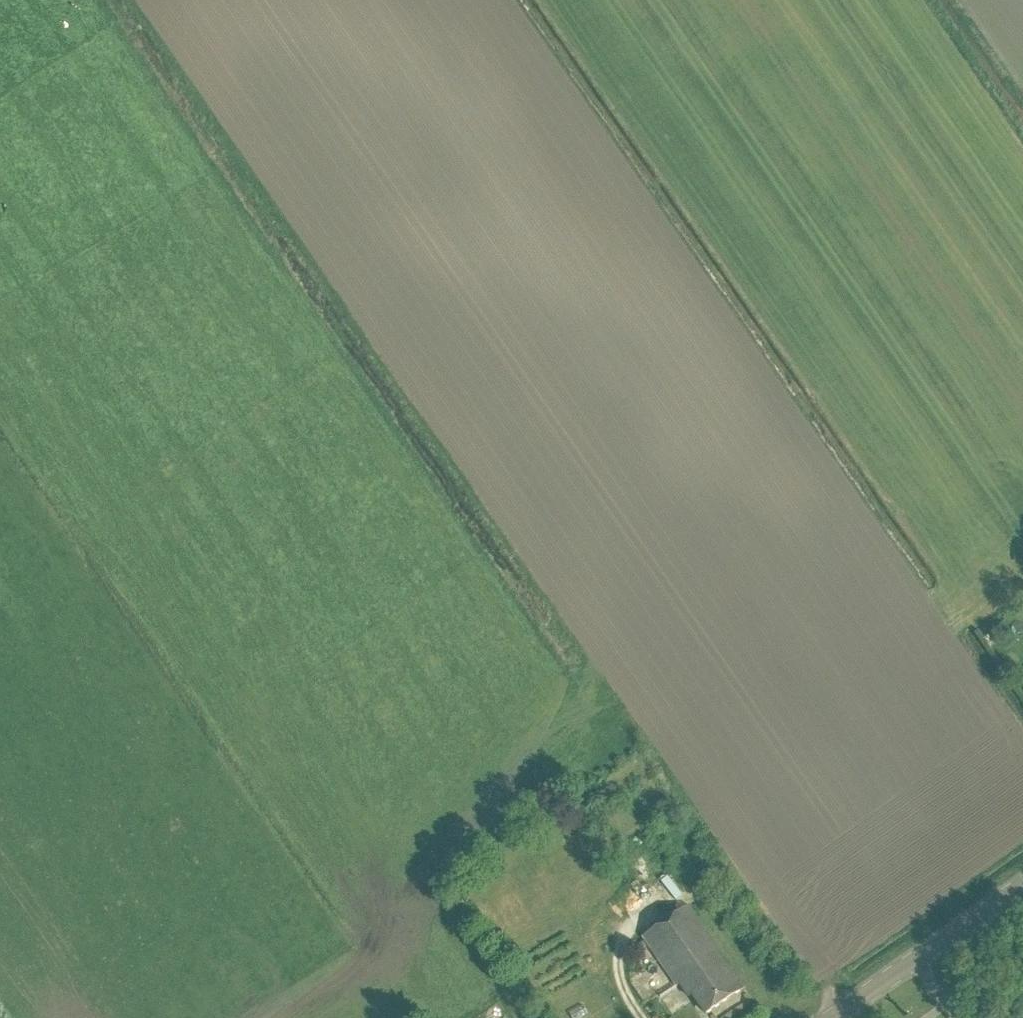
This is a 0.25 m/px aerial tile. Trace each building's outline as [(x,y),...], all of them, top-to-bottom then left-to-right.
[(692,995),(706,1015),(744,989),(688,907),(643,938),(677,987),(680,985),(689,998),(692,995)]
